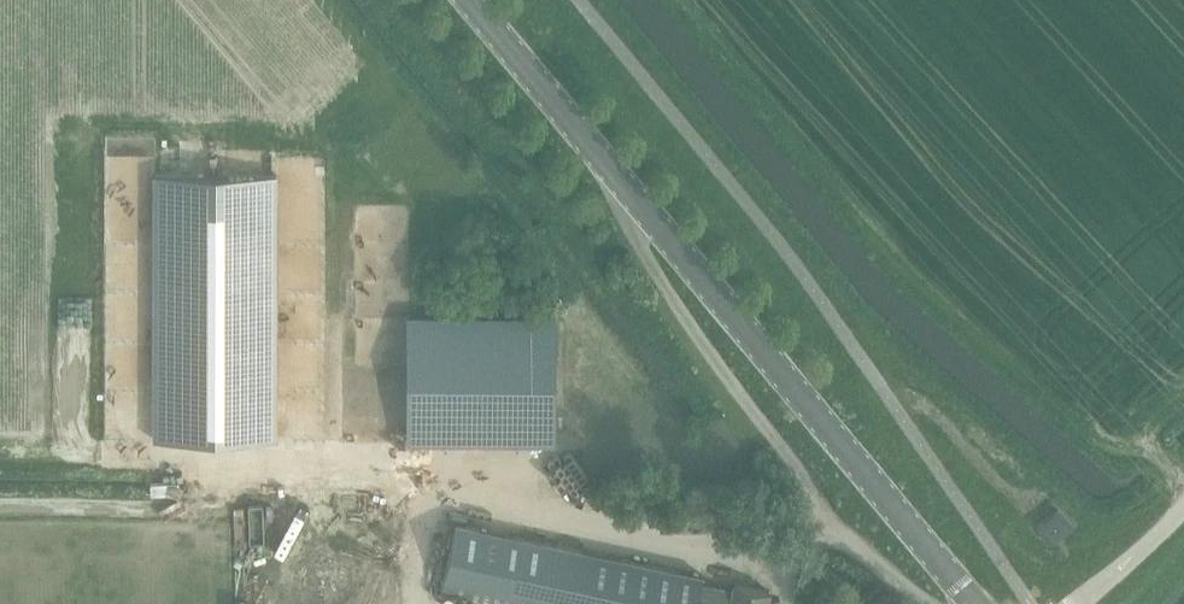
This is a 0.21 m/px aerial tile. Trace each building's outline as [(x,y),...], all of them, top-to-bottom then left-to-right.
[(155,174),(154,439),(275,439),(276,174),(155,174)] [(408,441),(553,442),(554,320),(408,320),(408,441)] [(1051,543),(1072,526),(1058,509),(1037,526),(1051,543)] [(455,523),(441,590),(507,603),(767,603),(769,591),(734,584),(733,591),(701,585),(703,576),(455,523)] [(418,544),(345,545),(346,603),(419,603),(418,544)]
